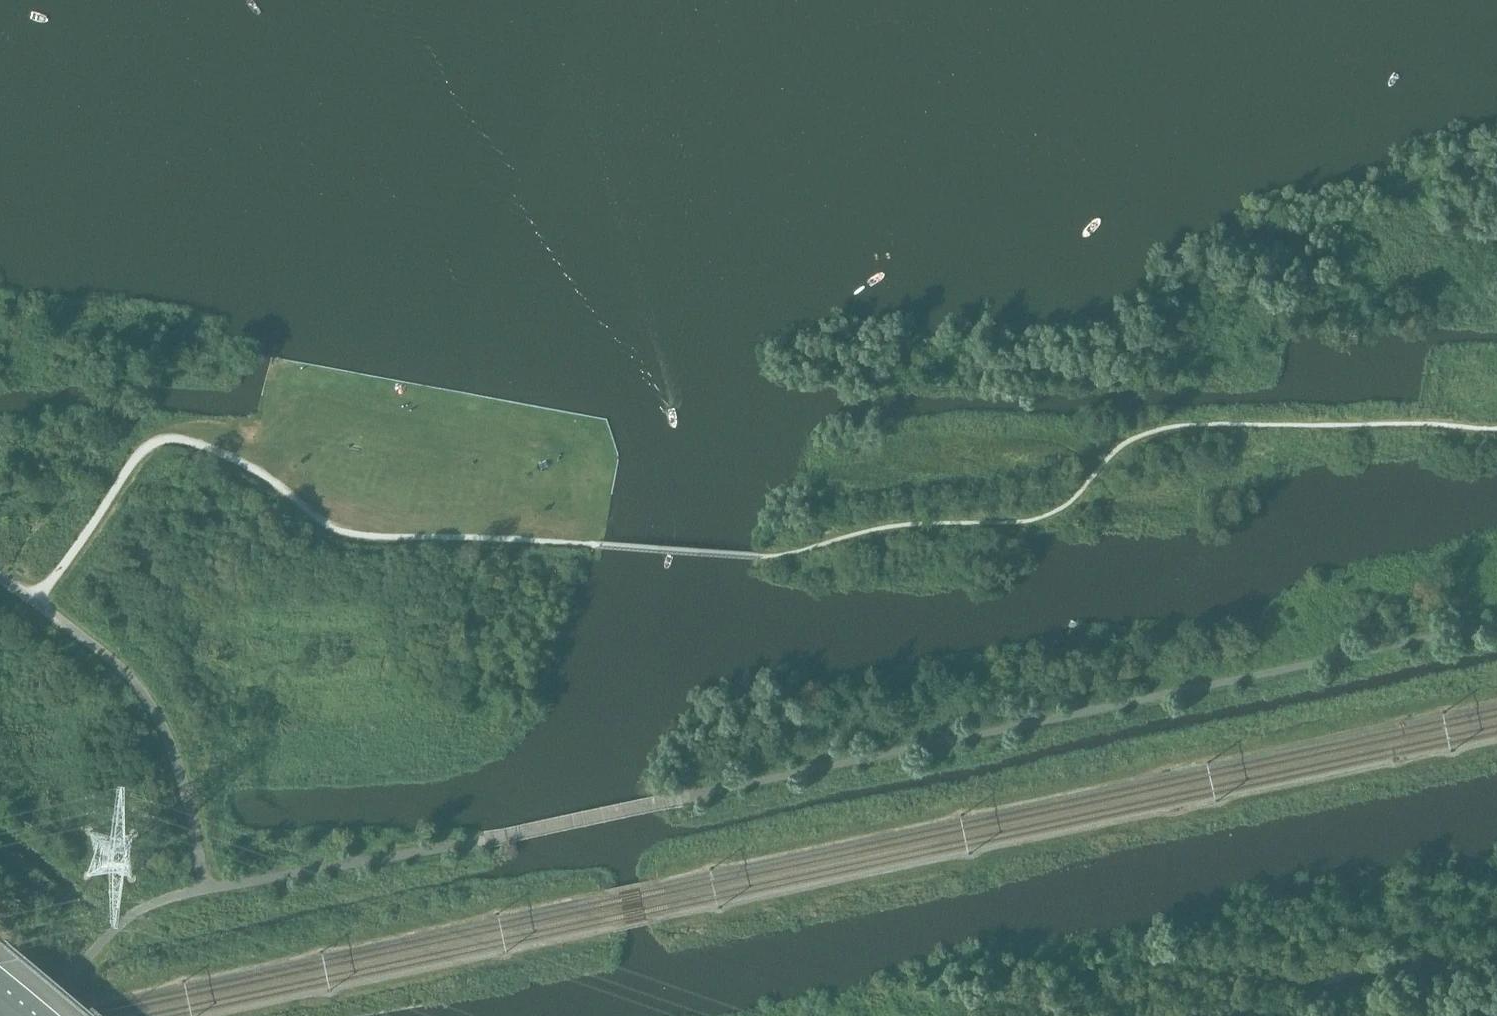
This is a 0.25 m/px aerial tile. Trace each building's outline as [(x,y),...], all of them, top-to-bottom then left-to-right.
[(1384,780),(1386,790),(1397,787),(1395,778),(1384,780)] [(1337,788),(1339,800),(1357,796),(1355,785),(1337,788)]
